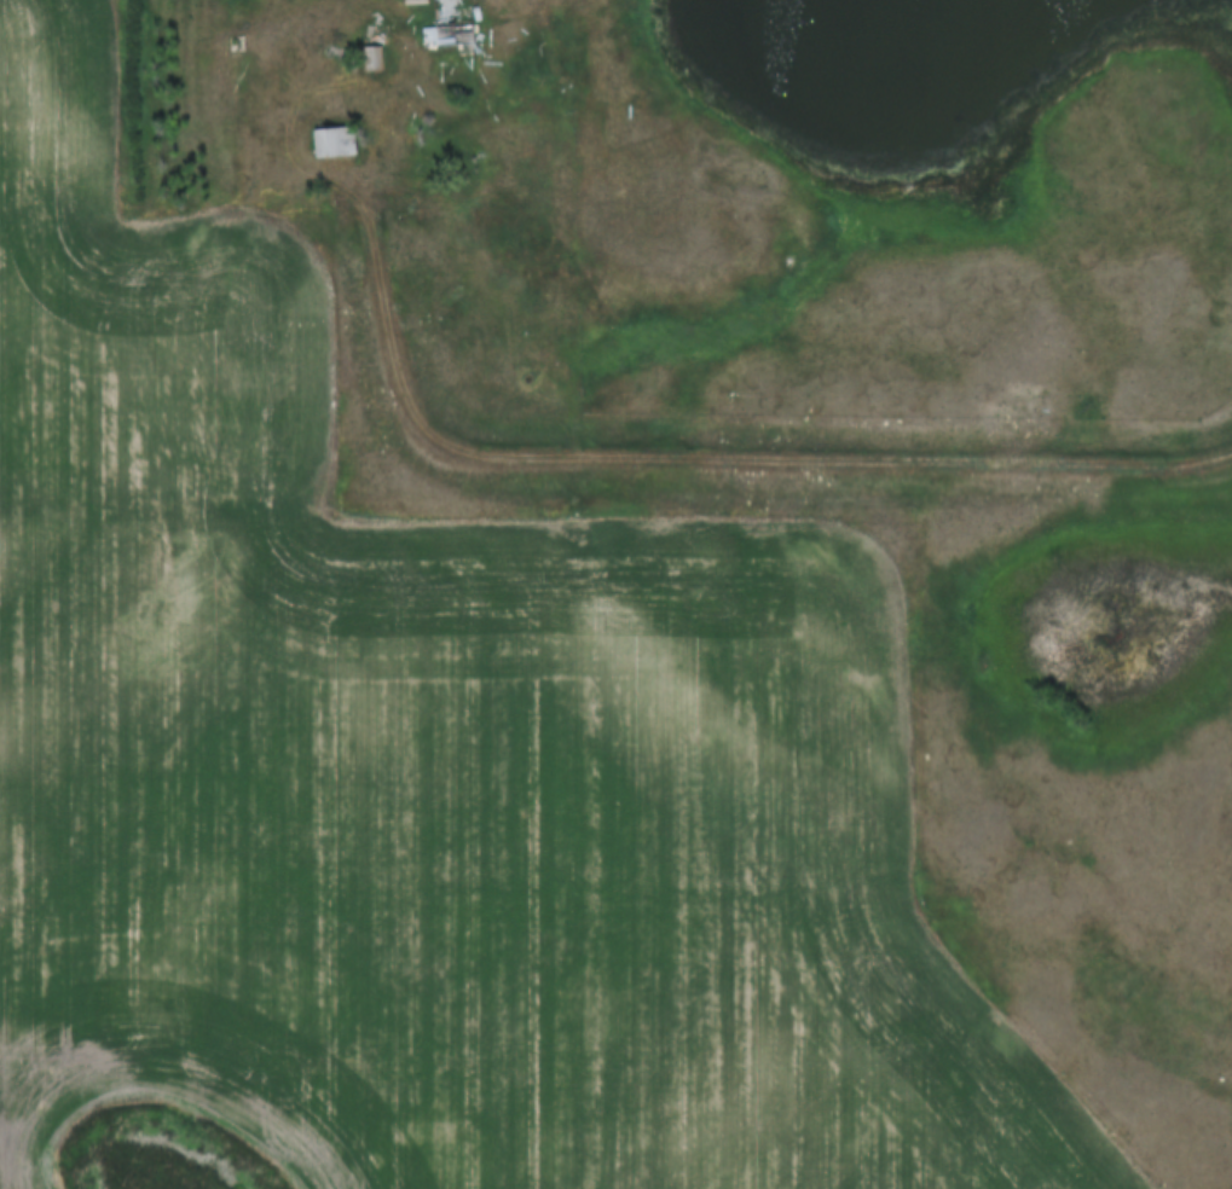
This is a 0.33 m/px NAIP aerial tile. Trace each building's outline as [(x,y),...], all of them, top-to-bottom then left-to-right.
[(433,24),(419,25),(421,49),(470,45),(467,0),(431,0),(433,24)] [(360,71),(379,71),(379,24),(360,24),(360,71)] [(310,157),(352,155),(351,126),(309,128),(310,157)]
